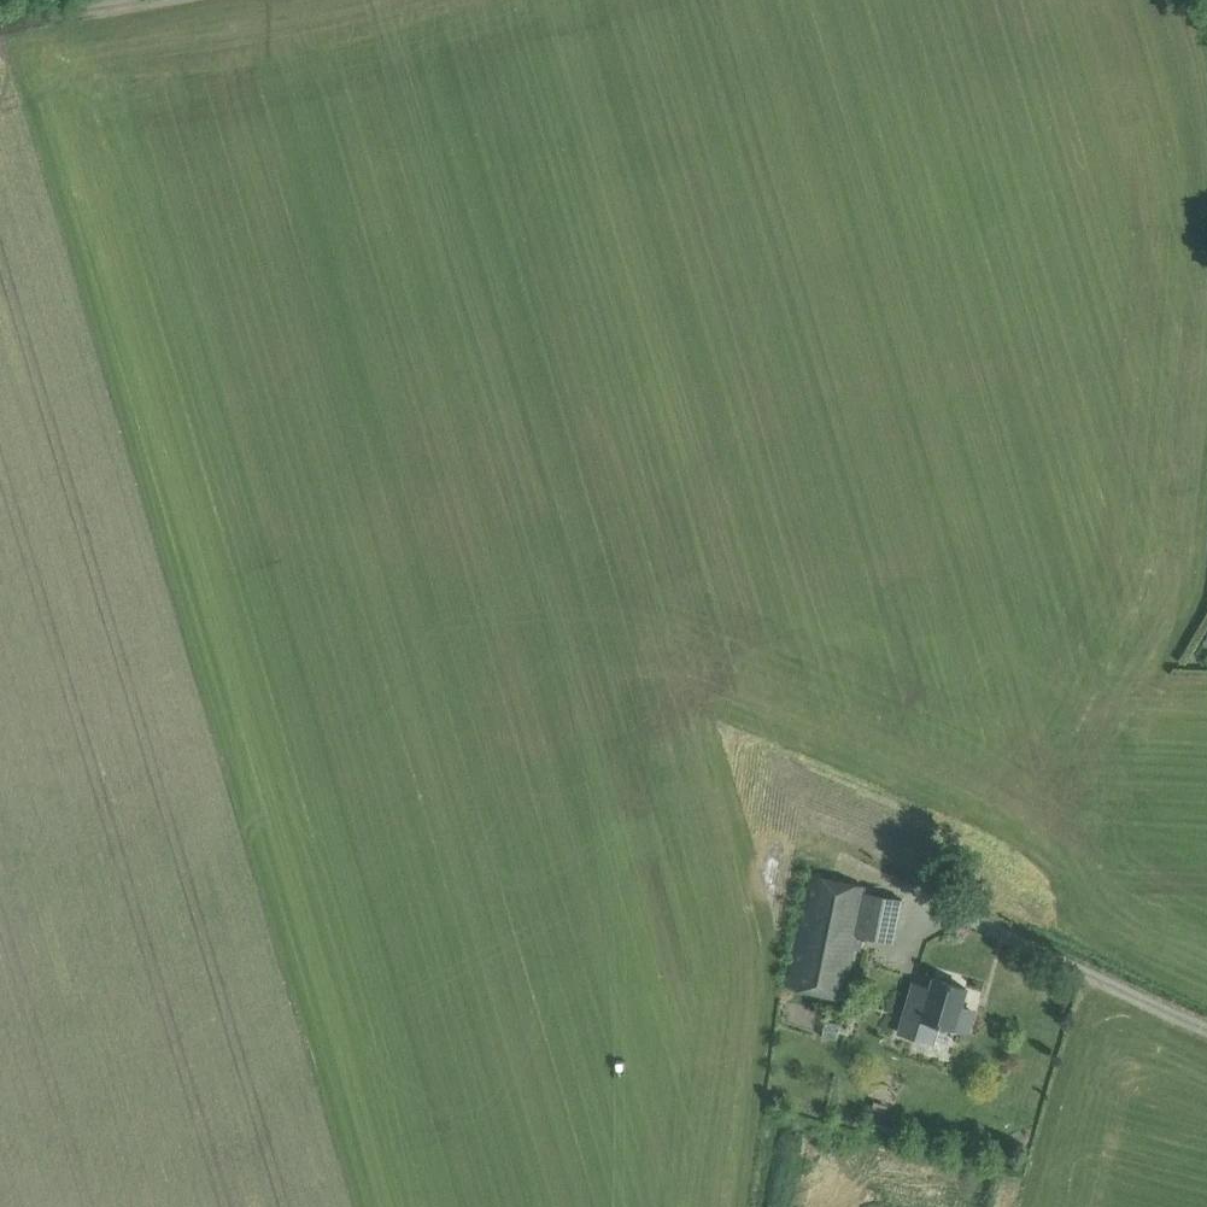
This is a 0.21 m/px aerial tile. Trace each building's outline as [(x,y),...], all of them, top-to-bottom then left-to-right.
[(908,921),(913,900),(812,877),(787,984),(844,997),(863,911),(908,921)] [(915,985),(900,1032),(932,1042),(938,1023),(941,1024),(941,1023),(968,1031),(975,1010),(961,1006),(967,987),(935,977),(931,990),(915,985)]
